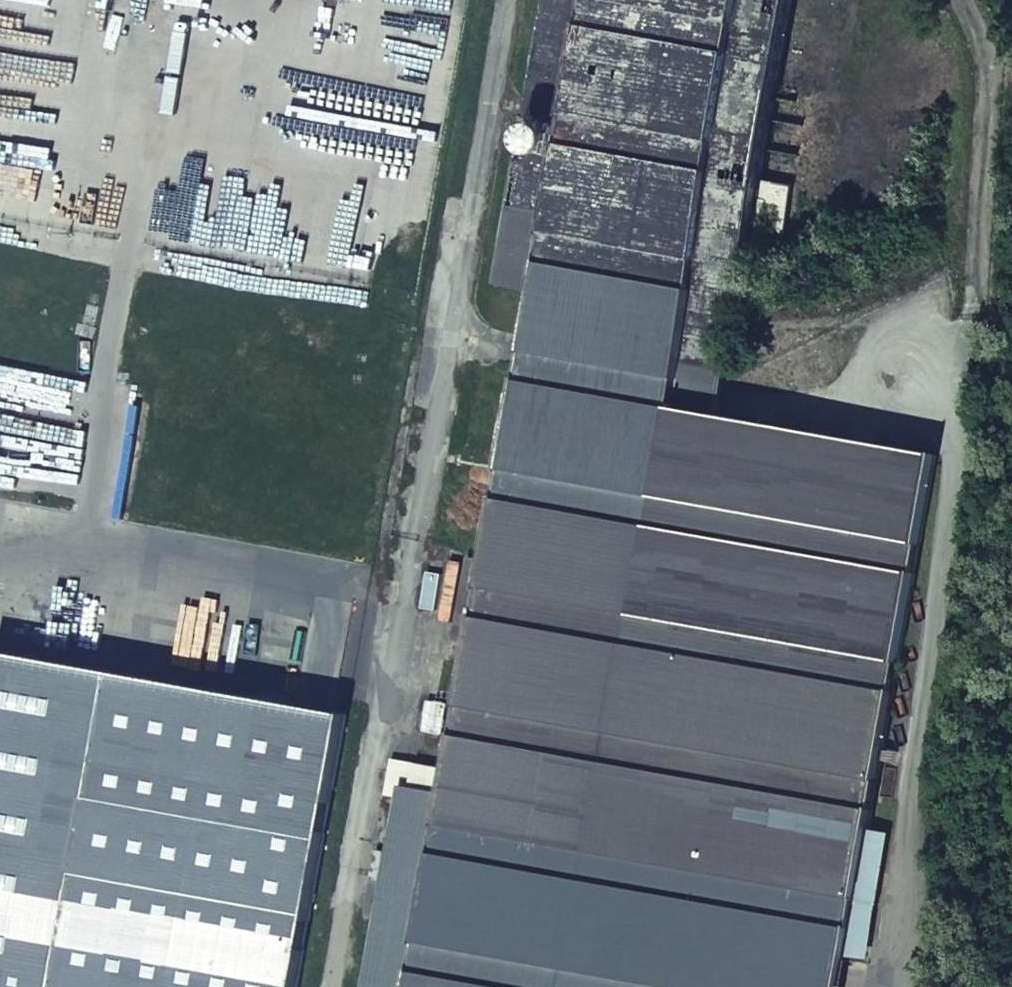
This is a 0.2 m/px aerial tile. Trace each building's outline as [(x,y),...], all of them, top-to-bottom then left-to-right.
[(718,416),(722,391),(742,284),(793,0),(549,0),(498,286),(534,293),(519,380),(718,416)] [(519,380),(488,561),(467,558),(453,639),(474,642),(463,704),(453,702),(448,733),(457,735),(451,771),(394,761),(387,796),(400,799),(366,986),(842,986),(938,454),(718,416),(519,380)] [(0,653),(0,986),(298,986),(347,715),(0,653)]
